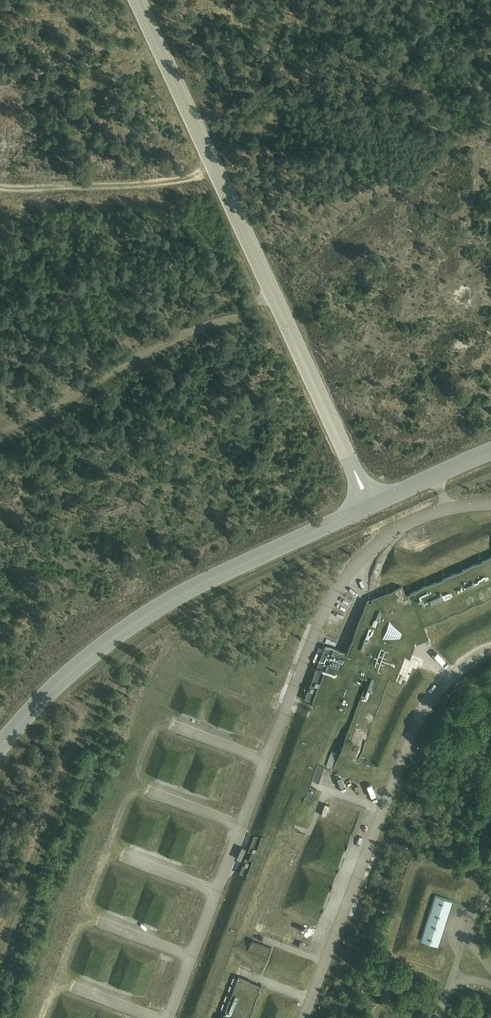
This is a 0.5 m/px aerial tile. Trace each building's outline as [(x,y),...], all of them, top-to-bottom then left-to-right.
[(227,927),(193,1017),(204,1017),(277,824),(293,830),(304,799),(305,799),(305,798),(311,801),(316,789),(309,787),(312,781),(318,783),(324,767),(318,765),(319,763),(320,761),(337,717),(343,719),(354,684),(356,681),(358,676),(367,680),(339,753),(358,760),(389,679),(395,681),(404,656),(410,658),(415,645),(412,644),(415,641),(416,644),(429,638),(424,627),(490,597),(490,557),(406,596),(401,586),(370,600),(372,602),(370,604),(367,600),(346,655),(344,654),(345,652),(325,645),(304,700),(313,703),(261,838),(254,835),(248,852),(251,853),(249,859),(245,857),(239,874),(246,877),(227,927)] [(435,896),(425,927),(421,940),(438,946),(452,901),(435,896)] [(248,950),(266,957),(270,947),(252,940),(248,950)] [(298,947),(307,950),(309,945),(300,941),(298,947)] [(261,985),(238,976),(222,1017),(250,1017),(261,989),(260,989),(261,985)]
